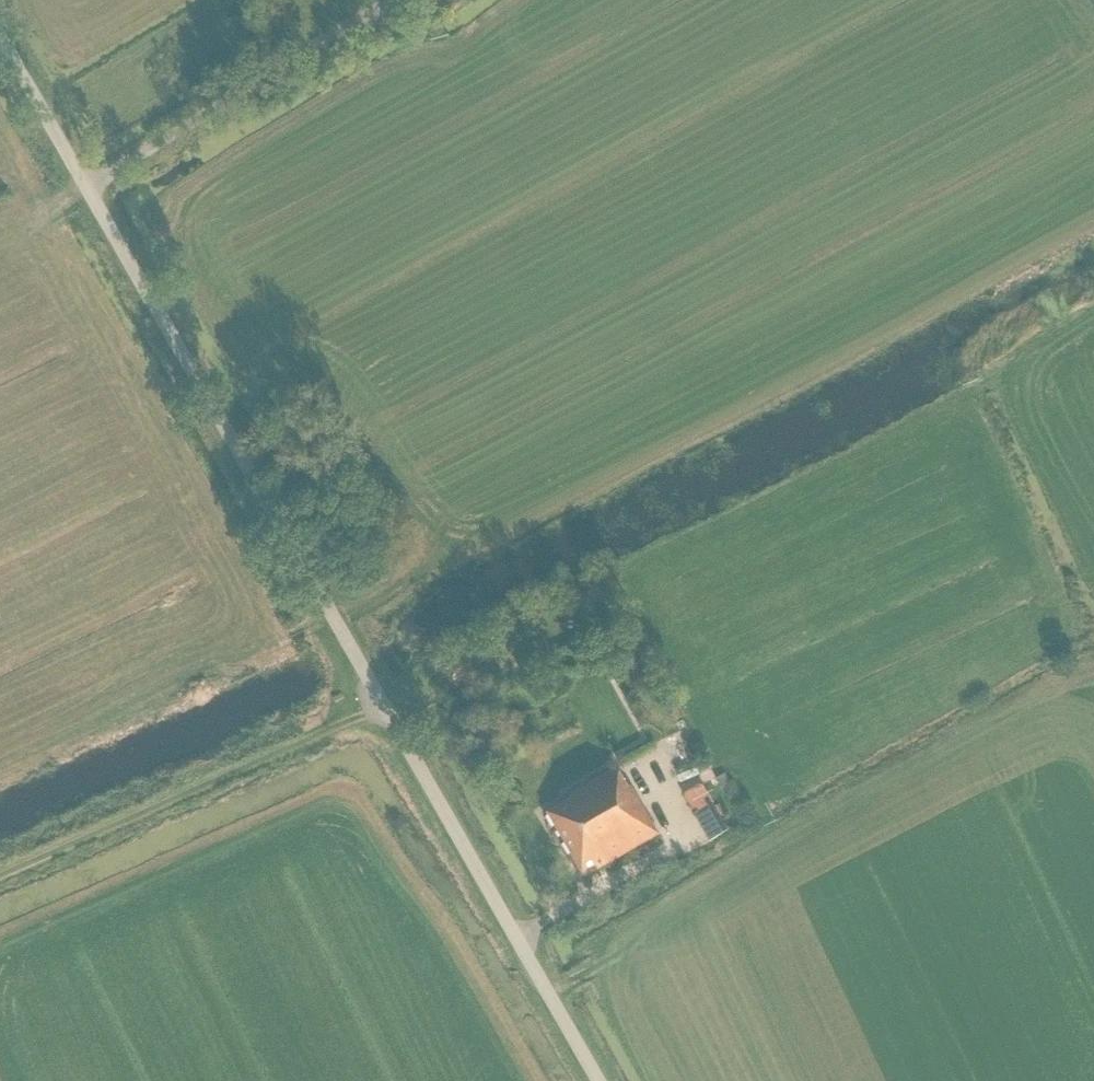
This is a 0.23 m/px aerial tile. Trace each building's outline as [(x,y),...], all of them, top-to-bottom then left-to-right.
[(467,658),(473,655),(470,650),(464,653),(467,658)] [(628,789),(617,769),(568,797),(570,801),(556,809),(554,804),(544,809),(584,878),(658,836),(630,787),(628,789)] [(724,773),(716,778),(721,789),(730,784),(724,773)] [(709,841),(727,830),(709,799),(701,784),(682,795),(691,810),(709,841)]
